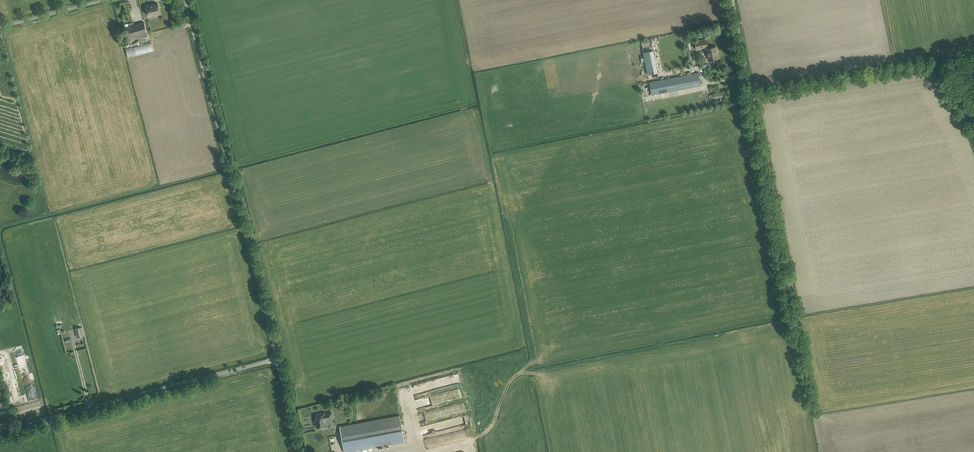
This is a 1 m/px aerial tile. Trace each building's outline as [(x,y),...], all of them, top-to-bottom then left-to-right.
[(151,4),(145,5),(147,15),(154,13),(155,15),(160,14),(158,3),(151,5),(151,4)] [(125,27),(127,37),(147,32),(144,22),(125,27)] [(705,47),(707,60),(718,58),(717,53),(716,50),(717,50),(716,46),(707,48),(707,46),(708,46),(706,38),(694,41),(696,49),(705,47)] [(151,42),(126,49),(128,57),(153,51),(151,42)] [(657,72),(653,50),(643,52),(647,74),(657,72)] [(649,82),(651,95),(701,85),(698,72),(649,82)] [(81,363),(90,361),(87,348),(78,350),(81,363)] [(13,398),(21,397),(19,387),(12,388),(13,398)] [(325,413),(324,412),(316,414),(317,419),(315,420),(316,427),(327,425),(326,419),(332,418),(333,416),(332,413),(331,412),(325,413)] [(400,415),(340,426),(344,451),(345,451),(405,441),(400,415)] [(461,437),(464,435),(464,434),(467,433),(464,429),(458,432),(461,437)]
